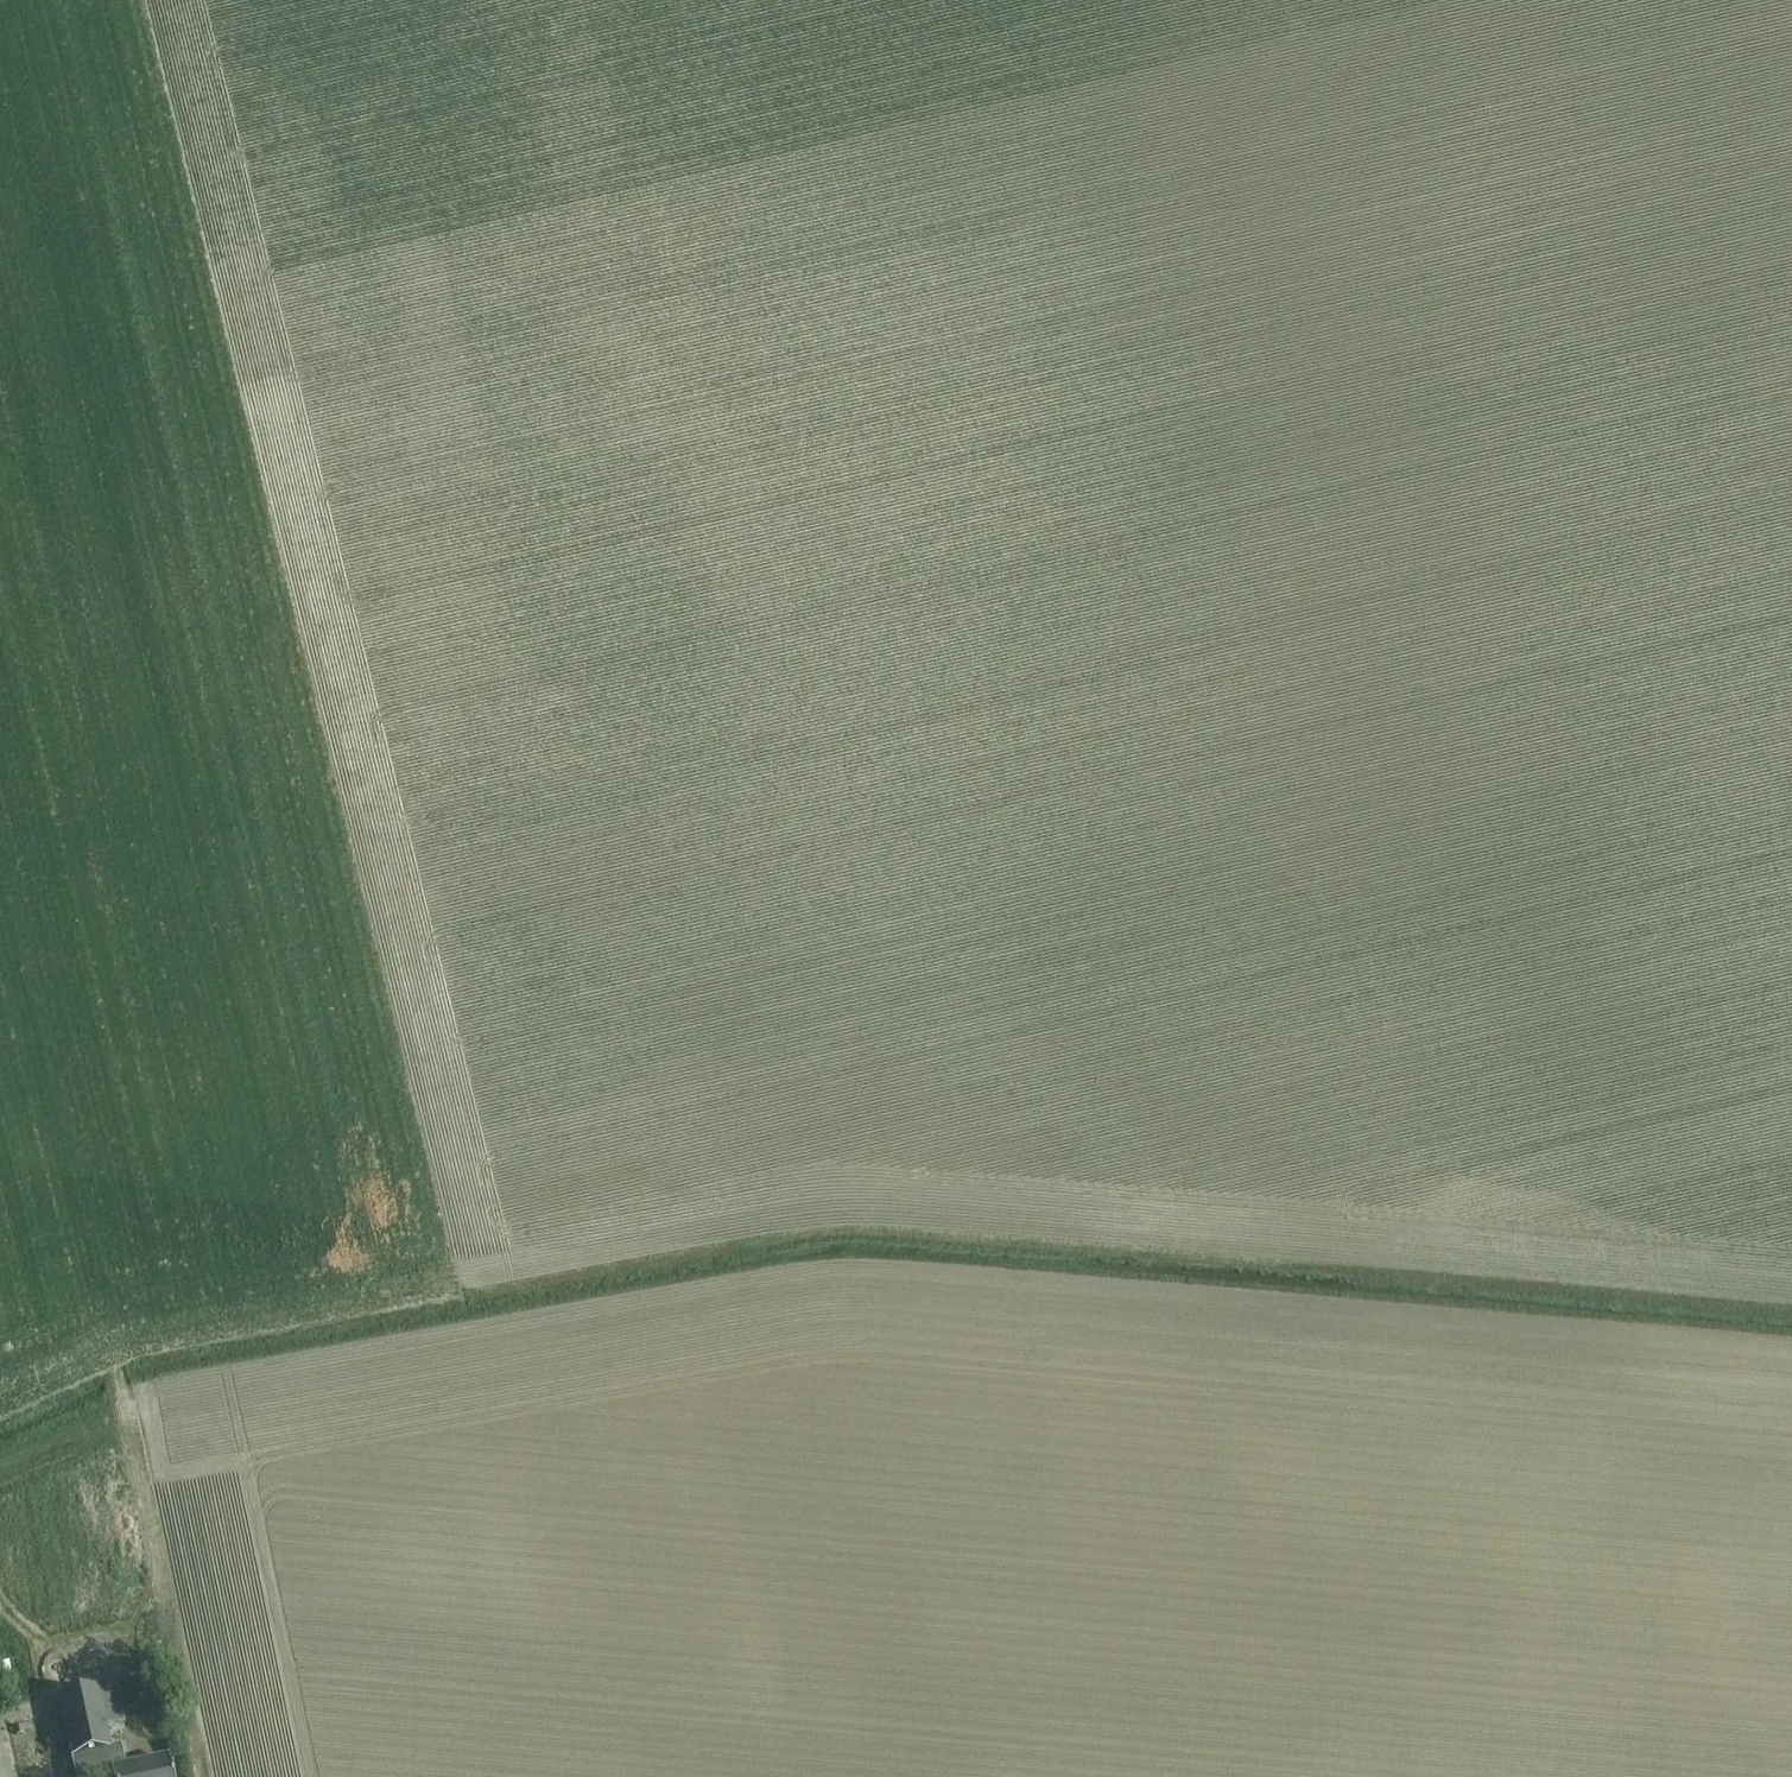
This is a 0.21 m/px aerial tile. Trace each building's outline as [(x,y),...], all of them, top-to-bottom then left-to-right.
[(59,1700),(72,1759),(83,1757),(88,1776),(93,1776),(111,1773),(111,1776),(172,1776),(168,1760),(125,1769),(121,1747),(110,1749),(105,1727),(98,1692),(59,1700)]
